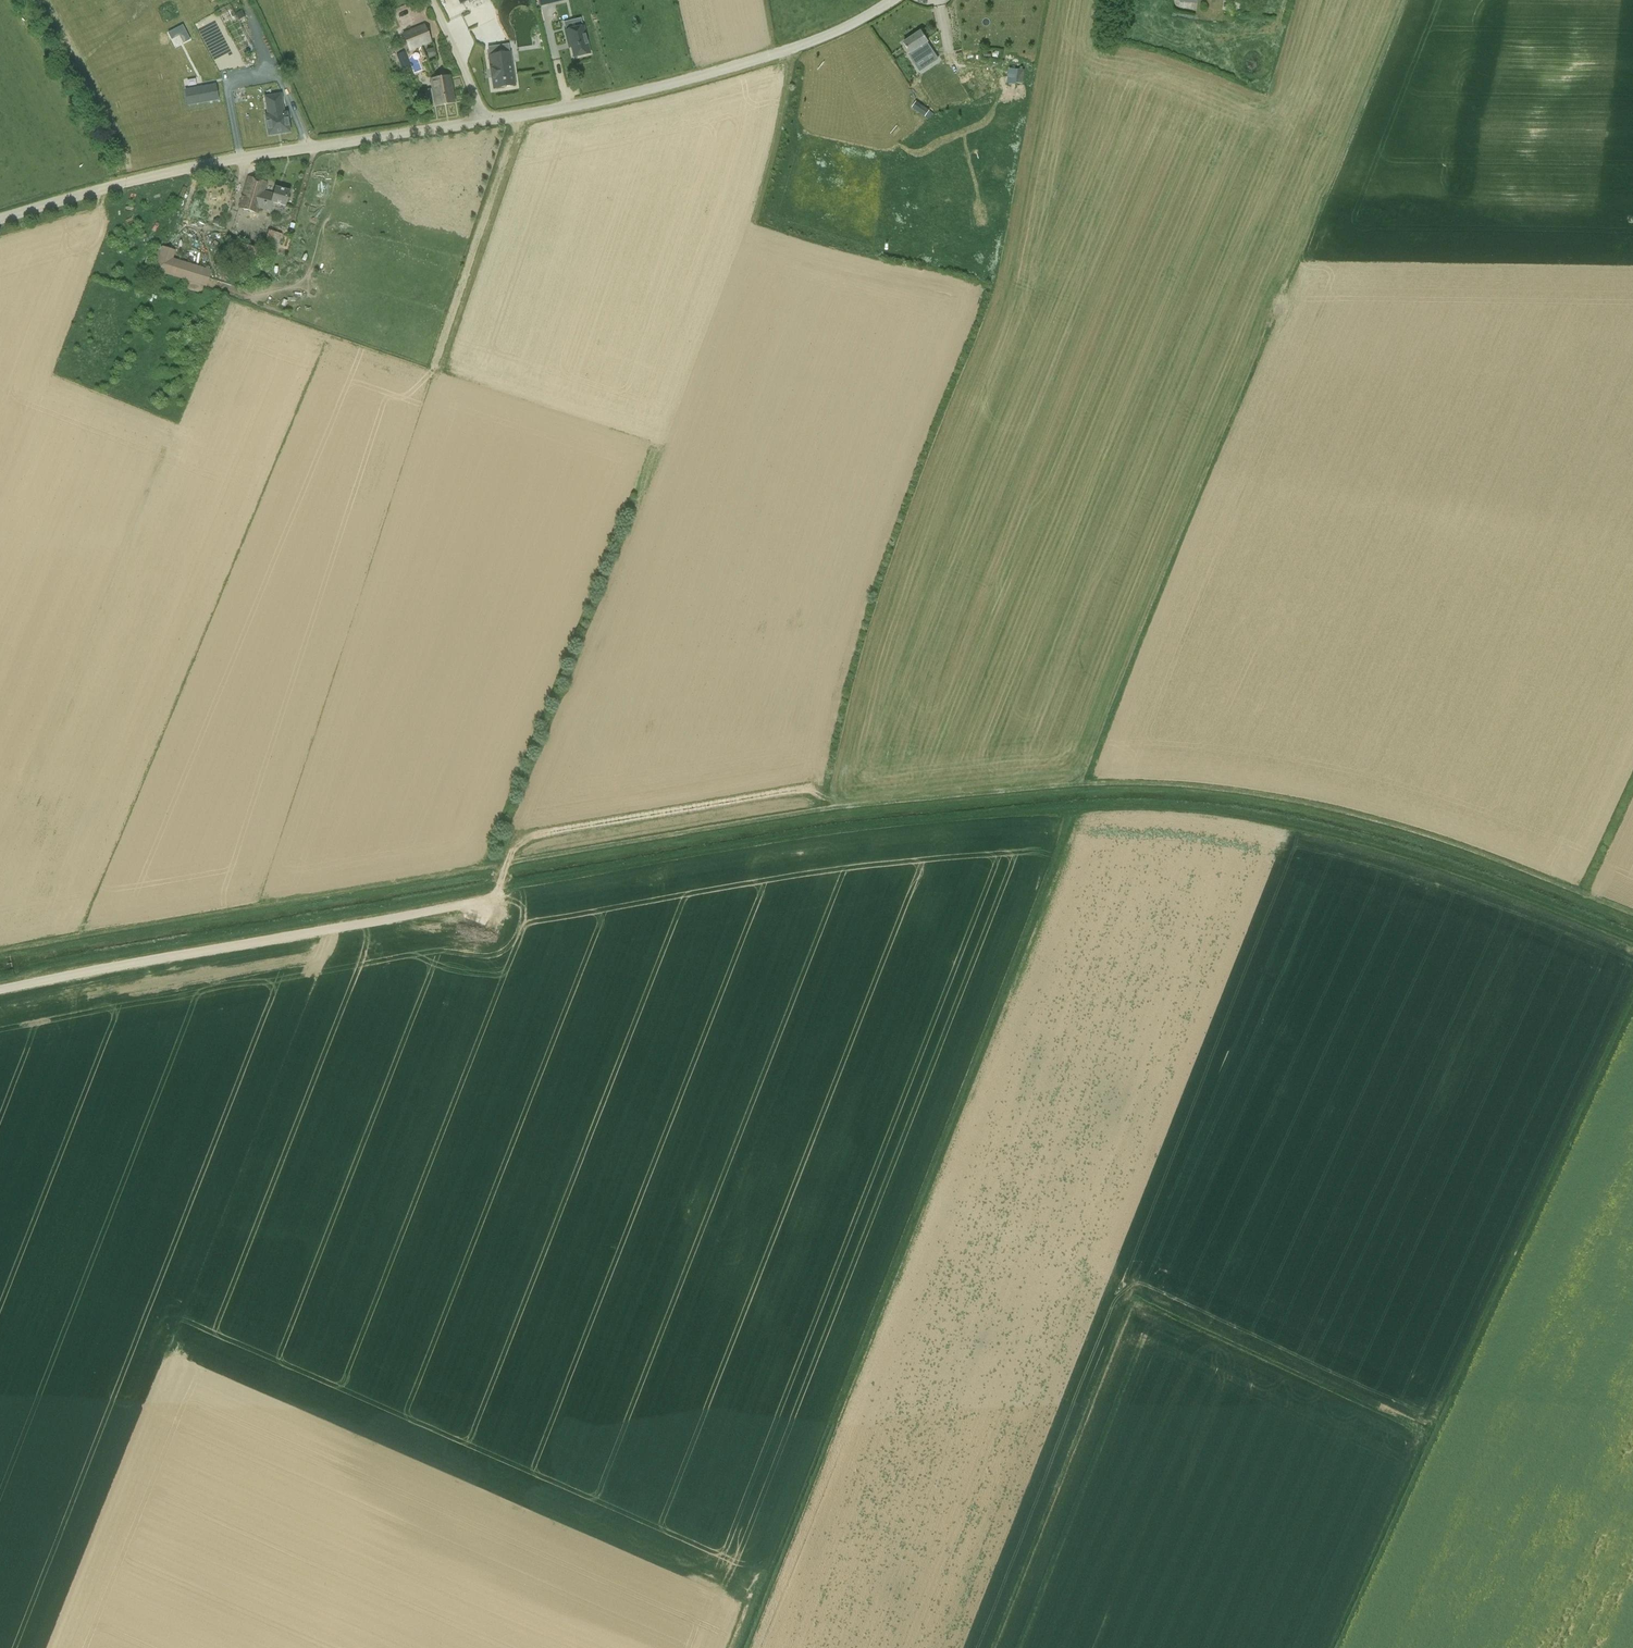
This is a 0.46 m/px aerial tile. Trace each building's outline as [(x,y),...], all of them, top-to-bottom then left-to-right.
[(198,14),(193,16),(202,40),(207,38),(198,14)] [(409,52),(432,43),(424,24),(401,33),(409,52)] [(571,48),(574,57),(590,53),(583,27),(565,31),(568,43),(570,42),(571,47),(571,48)] [(934,53),(927,43),(929,42),(921,31),(903,43),(911,54),(919,49),(925,59),(934,53)] [(497,48),(489,50),(490,56),(489,56),(494,88),(515,85),(511,63),(509,63),(508,53),(498,55),(497,48)] [(428,58),(435,57),(433,49),(426,50),(428,58)] [(402,67),(408,65),(402,52),(396,54),(402,67)] [(454,103),(449,76),(431,79),(433,88),(425,90),(427,102),(435,100),(436,106),(454,103)] [(185,90),(188,105),(218,100),(215,85),(185,90)] [(284,114),(281,94),(265,97),(268,117),(266,117),(269,135),(289,132),(286,114),(284,114)] [(912,108),(929,120),(933,114),(916,102),(912,108)] [(273,193),(265,191),(268,183),(248,177),(238,208),(258,214),(260,209),(271,212),(273,203),(286,206),(290,191),(275,187),(273,193)] [(276,252),(282,234),(269,230),(263,249),(276,252)] [(206,287),(211,270),(173,258),(176,250),(162,246),(154,271),(206,287)]
